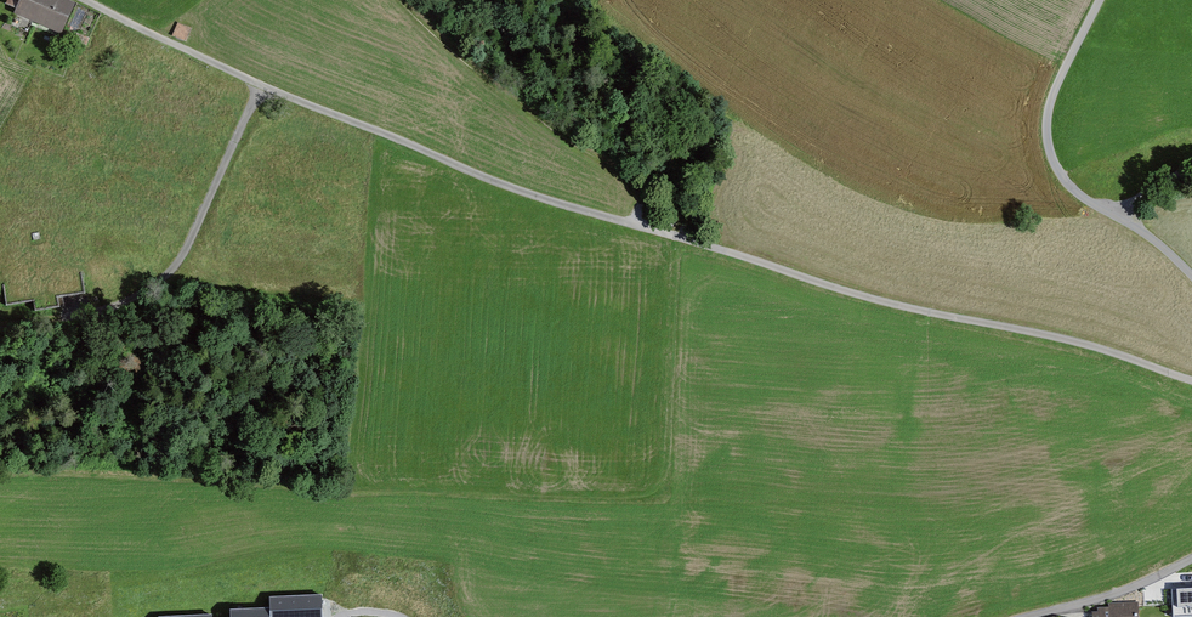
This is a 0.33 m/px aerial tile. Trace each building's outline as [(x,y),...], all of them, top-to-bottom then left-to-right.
[(75,4),(65,0),(21,0),(15,14),(61,35),(75,4)] [(177,24),(172,38),(186,43),(191,30),(177,24)] [(1173,590),(1175,616),(1191,616),(1191,589),(1173,590)] [(318,598),(271,600),(271,611),(231,612),(231,616),(319,616),(318,598)] [(1094,614),(1094,616),(1138,616),(1137,603),(1109,605),(1109,614),(1094,614)]
